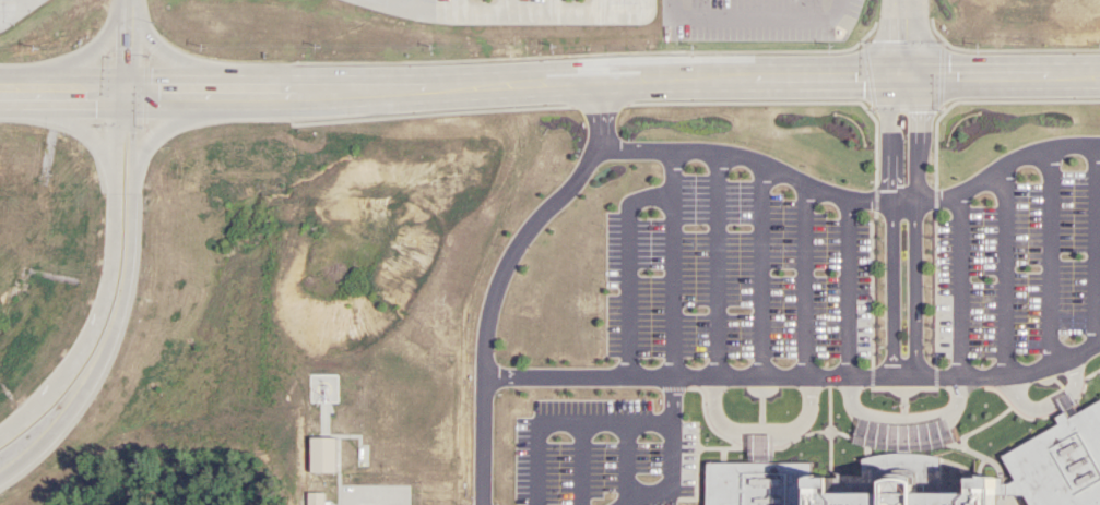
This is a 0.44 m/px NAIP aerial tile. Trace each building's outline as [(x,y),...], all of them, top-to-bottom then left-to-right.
[(622,22),(630,0),(595,0),(590,11),(622,22)] [(683,213),(700,213),(700,201),(683,201),(683,213)] [(772,408),(766,400),(761,404),(768,412),(772,408)]
